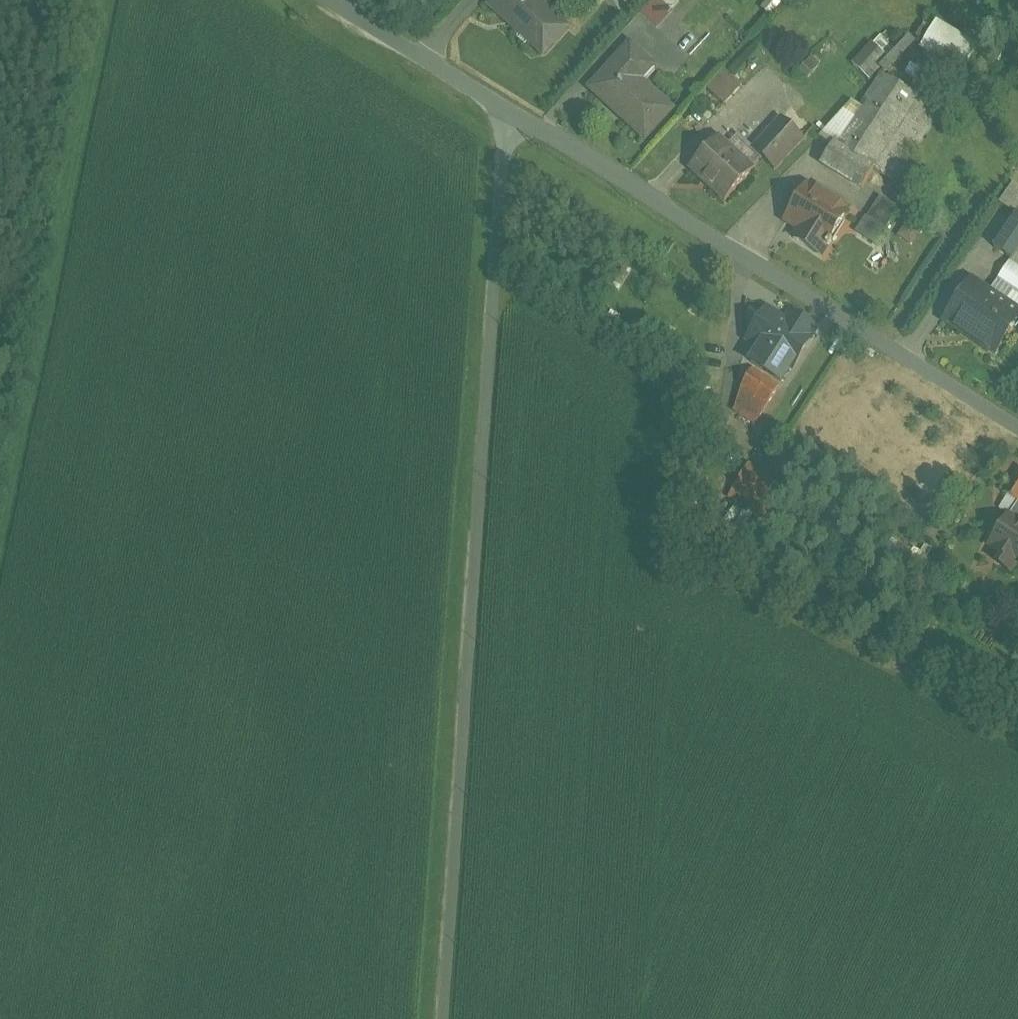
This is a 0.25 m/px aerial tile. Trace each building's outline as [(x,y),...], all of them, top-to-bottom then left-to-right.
[(538,0),(495,0),(491,4),(544,53),(568,27),(538,0)] [(660,0),(653,0),(642,13),(658,28),(673,12),(660,0)] [(764,8),(771,14),(783,0),(771,0),(764,8)] [(934,23),(921,54),(967,74),(981,43),(934,23)] [(874,43),(854,64),(863,73),(869,79),(889,58),(874,43)] [(650,62),(631,45),(592,88),(646,138),(673,110),(637,77),(650,62)] [(726,104),(742,84),(724,69),(707,89),(726,104)] [(863,73),(842,95),(851,103),(871,81),(869,79),(863,73)] [(883,74),(861,109),(852,104),(822,137),(834,145),(823,163),(863,188),(874,170),(874,169),(919,96),(883,74)] [(919,96),(874,169),(874,170),(894,182),(940,109),(919,96)] [(783,117),(753,150),(775,170),(805,138),(783,117)] [(754,170),(719,137),(691,168),(705,181),(706,179),(727,199),(754,170)] [(1014,184),(1001,203),(1017,214),(1017,213),(1017,187),(1014,184)] [(849,211),(809,186),(787,221),(800,229),(795,238),(822,256),(827,247),(829,248),(833,241),(831,240),(849,211)] [(881,197),(868,218),(887,230),(900,208),(881,197)] [(995,248),(1014,260),(1017,254),(1017,215),(1017,214),(995,248)] [(887,230),(868,218),(859,232),(878,244),(887,230)] [(914,245),(920,231),(906,224),(899,238),(914,245)] [(990,292),(973,281),(946,321),(996,354),(1017,321),(1017,311),(1013,308),(1017,301),(1017,293),(999,280),(990,292)] [(812,338),(768,310),(749,339),(762,348),(753,362),(782,381),(791,366),(793,368),(812,338)] [(780,388),(754,370),(742,388),(747,392),(768,406),(780,388)] [(768,406),(747,392),(736,408),(758,423),(768,406)] [(1009,443),(1003,453),(1017,462),(1017,449),(1009,443)] [(787,491),(750,467),(736,489),(773,513),(787,491)] [(1004,493),(1017,501),(1017,471),(1004,493)] [(1011,516),(991,547),(1017,564),(1017,504),(1011,516)]
